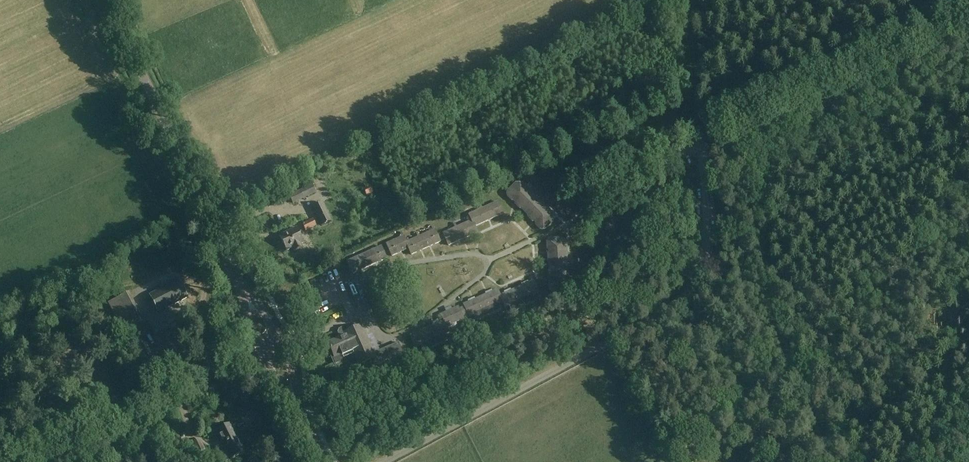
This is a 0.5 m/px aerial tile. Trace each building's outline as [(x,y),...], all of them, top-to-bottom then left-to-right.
[(355,169),(360,177),(367,172),(363,165),(355,169)] [(525,213),(536,200),(531,194),(532,193),(528,190),(532,186),(529,183),(525,187),(522,184),(516,184),(507,192),(507,196),(512,201),(513,200),(516,204),(515,205),(519,209),(521,209),(525,213)] [(305,188),(288,196),(292,204),(309,196),(305,188)] [(376,190),(370,193),(372,199),(378,196),(376,190)] [(536,200),(525,213),(529,216),(528,217),(532,221),(533,220),(536,224),(535,225),(540,230),(544,230),(552,222),(552,214),(543,205),(542,206),(536,200)] [(312,207),(313,208),(308,211),(312,219),(301,224),(305,232),(316,226),(320,224),(321,226),(331,221),(321,202),(312,207)] [(473,227),(474,227),(503,214),(498,202),(482,209),(480,204),(479,205),(481,210),(468,215),(471,221),(473,227)] [(473,227),(471,221),(457,228),(454,223),(453,223),(455,228),(443,234),(448,246),(477,233),(474,227),(473,227)] [(420,237),(425,249),(440,242),(433,225),(430,226),(433,231),(420,237)] [(296,227),(279,236),(286,251),(293,248),(294,251),(303,247),(301,244),(304,243),(296,227)] [(409,249),(406,243),(401,232),(399,233),(401,237),(386,244),(391,257),(408,249),(409,249)] [(409,249),(408,249),(411,255),(425,249),(420,237),(419,237),(417,232),(415,233),(417,238),(406,243),(409,249)] [(549,266),(566,265),(565,256),(567,255),(566,243),(561,239),(548,240),(546,242),(546,249),(548,248),(548,253),(547,253),(547,260),(548,260),(549,266)] [(364,254),(369,266),(386,259),(381,247),(364,254)] [(369,266),(364,254),(347,262),(352,274),(369,266)] [(566,265),(549,266),(549,272),(547,272),(548,277),(550,277),(550,283),(548,283),(548,290),(552,292),(564,292),(568,286),(568,282),(574,281),(573,277),(568,277),(568,273),(566,273),(566,265)] [(179,280),(149,295),(158,313),(159,312),(158,311),(164,308),(165,309),(188,298),(179,280)] [(515,289),(524,308),(537,302),(536,301),(537,301),(534,295),(538,293),(533,281),(528,283),(527,282),(521,285),(522,286),(515,289)] [(504,308),(507,307),(509,306),(511,312),(512,312),(513,313),(524,308),(515,289),(511,291),(510,290),(503,293),(504,294),(500,296),(502,302),(501,302),(504,308)] [(502,302),(500,296),(497,290),(492,292),(491,291),(485,293),(485,295),(480,297),(488,316),(501,311),(500,310),(501,310),(499,303),(501,302),(502,302)] [(129,292),(114,300),(128,329),(143,321),(129,292)] [(468,317),(471,316),(473,315),(475,321),(476,320),(477,321),(488,316),(480,297),(474,300),(474,298),(467,301),(468,302),(463,305),(464,307),(459,309),(462,317),(467,315),(468,317)] [(463,319),(462,317),(459,309),(458,307),(441,315),(443,321),(447,330),(448,329),(452,327),(451,325),(461,320),(463,326),(465,325),(463,320),(463,319)] [(487,326),(502,318),(500,313),(484,320),(487,326)] [(415,348),(418,347),(420,346),(423,352),(445,342),(448,341),(445,335),(449,333),(448,329),(447,330),(443,321),(410,336),(415,348)] [(328,344),(334,357),(335,356),(337,361),(348,356),(345,352),(351,349),(359,366),(371,360),(374,367),(403,354),(398,342),(373,354),(365,337),(367,336),(365,331),(363,332),(360,326),(347,332),(345,327),(339,330),(337,333),(340,338),(328,344)] [(146,344),(139,347),(148,367),(156,363),(154,361),(165,355),(162,348),(151,353),(146,344)] [(395,377),(413,369),(415,369),(410,359),(401,363),(401,365),(391,369),(395,377)] [(216,431),(227,452),(231,460),(245,453),(230,424),(216,431)] [(191,442),(195,450),(197,454),(205,450),(200,438),(191,442)]
